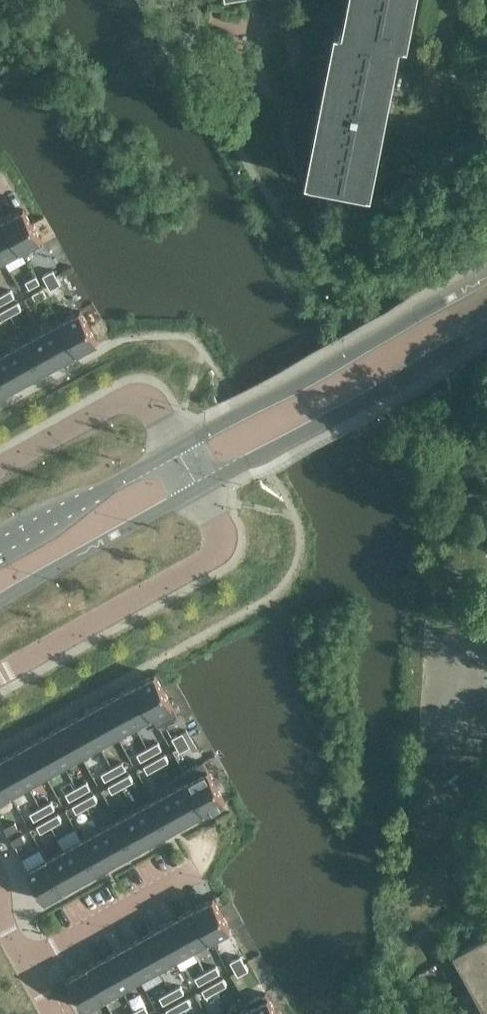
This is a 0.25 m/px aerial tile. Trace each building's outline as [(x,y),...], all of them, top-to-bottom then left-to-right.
[(347,29),(340,27),(310,179),(342,185),(369,190),(398,40),(405,41),(413,0),(353,0),(347,29)] [(24,208),(4,219),(21,250),(23,255),(43,244),(43,243),(41,239),(32,223),(24,208)] [(4,219),(0,222),(0,254),(4,260),(18,252),(21,250),(4,219)] [(43,276),(45,280),(46,283),(57,277),(53,270),(43,276)] [(29,289),(40,283),(36,276),(25,282),(29,289)] [(61,284),(57,277),(46,283),(48,285),(50,290),(61,284)] [(47,295),(43,288),(32,294),(36,301),(47,295)] [(4,303),(15,297),(11,290),(0,296),(4,303)] [(21,309),(18,302),(7,308),(11,315),(21,309)] [(11,315),(7,308),(0,312),(0,320),(0,321),(11,315)] [(80,310),(61,321),(78,352),(98,341),(89,326),(80,310)] [(78,352),(61,321),(43,331),(60,362),(78,352)] [(60,362),(43,331),(25,341),(43,372),(60,362)] [(43,372),(25,341),(8,351),(25,382),(43,372)] [(8,351),(0,355),(0,379),(7,392),(25,382),(8,351)] [(155,674),(136,684),(153,715),(152,716),(158,726),(178,715),(155,674)] [(135,725),(152,716),(153,715),(136,684),(118,694),(135,725)] [(118,694),(100,704),(117,735),(135,725),(118,694)] [(100,704),(82,714),(99,745),(117,735),(100,704)] [(82,714),(64,724),(82,755),(99,745),(82,714)] [(64,724),(47,734),(64,765),(82,755),(64,724)] [(187,739),(183,732),(172,738),(176,745),(187,739)] [(47,734),(29,744),(46,775),(64,765),(47,734)] [(190,746),(187,739),(176,745),(180,752),(190,746)] [(162,749),(158,742),(148,748),(152,755),(162,749)] [(29,744),(11,754),(28,784),(46,775),(29,744)] [(148,748),(137,754),(141,761),(152,755),(148,748)] [(0,760),(0,776),(10,794),(28,784),(11,754),(0,760)] [(158,767),(169,761),(165,754),(154,760),(158,767)] [(144,766),(148,773),(158,767),(154,760),(144,766)] [(126,769),(122,762),(112,768),(116,775),(126,769)] [(186,776),(206,811),(225,800),(206,765),(186,776)] [(112,768),(101,773),(105,780),(116,775),(112,768)] [(123,787),(133,781),(129,774),(119,780),(123,787)] [(10,794),(0,776),(0,800),(10,794)] [(171,790),(188,821),(206,811),(186,776),(188,780),(171,790)] [(108,786),(112,793),(123,787),(119,780),(108,786)] [(91,789),(87,782),(76,787),(80,794),(91,789)] [(76,787),(66,793),(70,800),(80,794),(76,787)] [(153,800),(170,831),(188,821),(171,790),(153,800)] [(87,807),(97,801),(94,794),(83,800),(87,807)] [(73,806),(76,813),(87,807),(83,800),(73,806)] [(135,810),(152,841),(170,831),(153,800),(135,810)] [(55,808),(51,801),(41,807),(44,814),(55,808)] [(41,807),(30,813),(34,820),(44,814),(41,807)] [(117,820),(134,850),(152,841),(135,810),(117,820)] [(51,827),(62,821),(58,814),(47,820),(51,827)] [(37,825),(41,832),(51,827),(47,820),(37,825)] [(100,830),(117,860),(134,850),(117,820),(100,830)] [(15,822),(4,827),(8,834),(19,829),(15,822)] [(82,839),(99,870),(117,860),(100,830),(82,839)] [(11,840),(15,847),(25,841),(21,834),(11,840)] [(64,849),(81,880),(99,870),(82,839),(64,849)] [(46,859),(63,890),(81,880),(64,849),(46,859)] [(27,869),(44,900),(63,890),(46,859),(27,869)] [(194,908),(211,939),(230,928),(213,897),(194,908)] [(176,918),(193,949),(211,939),(194,908),(176,918)] [(158,928),(175,959),(193,949),(176,918),(158,928)] [(140,938),(157,968),(175,959),(158,928),(140,938)] [(486,958),(486,936),(453,954),(454,955),(456,954),(465,971),(486,958)] [(122,947),(139,978),(157,968),(140,938),(122,947)] [(104,957),(122,988),(139,978),(122,947),(104,957)] [(244,962),(241,955),(230,961),(234,968),(244,962)] [(87,967),(104,998),(122,988),(104,957),(87,967)] [(486,980),(486,958),(465,971),(474,987),(486,980)] [(248,969),(244,962),(234,968),(238,975),(248,969)] [(220,973),(216,966),(206,971),(209,978),(220,973)] [(68,978),(85,1008),(104,998),(87,967),(68,978)] [(206,971),(195,977),(199,984),(209,978),(206,971)] [(216,991),(227,985),(223,978),(212,984),(216,991)] [(486,1001),(486,980),(474,987),(483,1004),(486,1001)] [(202,990),(206,997),(216,991),(212,984),(202,990)] [(184,992),(180,985),(170,991),(174,998),(184,992)] [(170,991),(159,997),(163,1004),(174,998),(170,991)] [(252,1013),(278,1013),(266,992),(246,1003),(246,1004),(248,1008),(249,1007),(252,1013)] [(181,1010),(191,1005),(187,998),(177,1004),(181,1010)] [(169,1013),(174,1013),(181,1010),(177,1004),(166,1009),(169,1013)] [(145,1005),(134,1011),(136,1013),(145,1013),(149,1012),(145,1005)]
